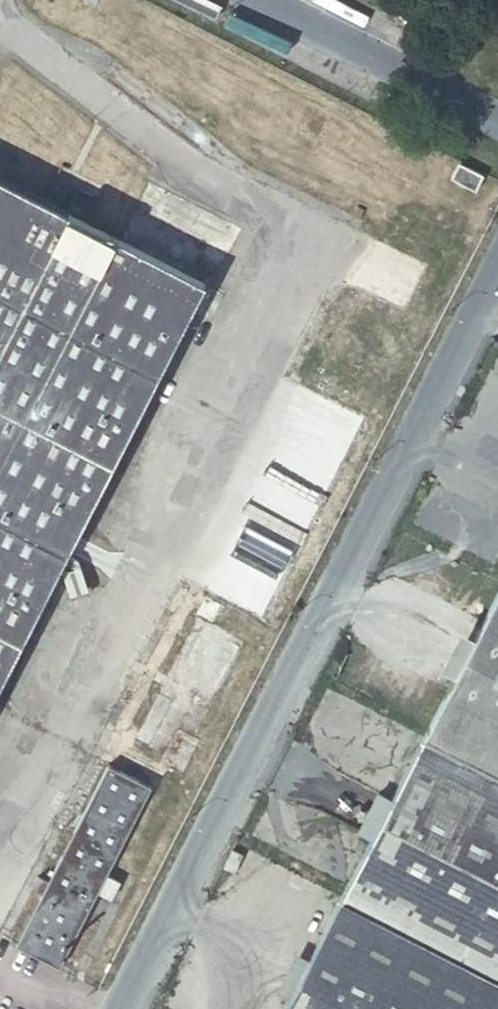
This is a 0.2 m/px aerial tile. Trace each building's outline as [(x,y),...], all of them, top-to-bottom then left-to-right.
[(452,177),(479,189),(487,175),(461,161),(452,177)] [(196,302),(206,281),(0,176),(0,687),(196,302)] [(0,687),(0,736),(216,313),(196,302),(0,687)] [(239,516),(299,546),(365,421),(304,390),(239,516)] [(220,587),(265,611),(291,561),(232,529),(214,564),(228,572),(220,587)] [(201,620),(210,603),(198,596),(189,613),(201,620)] [(427,739),(497,775),(497,601),(427,739)] [(176,677),(212,697),(237,648),(201,629),(176,677)] [(141,735),(156,742),(180,696),(165,688),(141,735)] [(427,739),(288,1008),(497,1008),(497,775),(427,739)] [(17,946),(61,967),(154,787),(110,765),(17,946)] [(235,872),(244,855),(234,850),(225,867),(235,872)]
